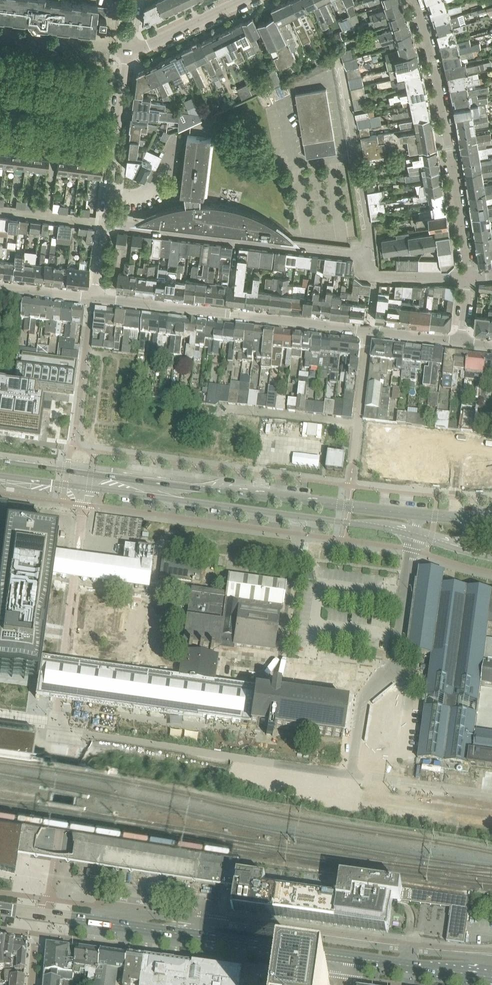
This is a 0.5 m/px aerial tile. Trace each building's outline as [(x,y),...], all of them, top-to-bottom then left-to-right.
[(36,24),(47,26),(47,24),(56,25),(55,26),(68,28),(69,27),(77,28),(76,29),(89,31),(90,29),(94,30),(95,20),(98,20),(98,21),(105,22),(105,15),(104,15),(105,7),(97,6),(97,4),(87,3),(87,1),(80,1),(80,2),(72,1),(72,0),(0,0),(0,17),(3,17),(3,16),(11,17),(11,18),(24,20),(24,18),(33,19),(33,21),(36,24)] [(158,1),(165,15),(175,10),(170,0),(157,0),(158,1)] [(175,10),(186,5),(183,0),(170,0),(175,10)] [(309,34),(293,0),(289,0),(283,3),(290,18),(293,17),(305,41),(311,38),(309,34)] [(306,28),(312,25),(306,12),(310,10),(305,0),(293,0),(306,28)] [(310,10),(313,8),(323,29),(330,26),(328,23),(317,0),(305,0),(310,10)] [(328,23),(335,20),(325,0),(317,0),(328,23)] [(340,8),(346,5),(344,0),(336,0),(340,8)] [(402,0),(399,0),(386,4),(387,9),(370,14),(371,20),(405,9),(402,0)] [(432,13),(448,8),(448,7),(446,1),(450,0),(435,0),(428,2),(431,10),(432,13)] [(145,24),(165,15),(158,1),(145,8),(143,23),(145,24)] [(274,7),(272,8),(275,15),(286,37),(293,52),(297,50),(295,45),(296,45),(292,35),(285,21),(290,18),(283,3),(275,7),(274,7)] [(357,13),(353,3),(352,3),(346,5),(350,14),(357,13)] [(448,8),(432,13),(434,22),(435,23),(452,18),(450,13),(462,10),(460,5),(448,8)] [(472,12),(472,14),(475,15),(487,11),(489,17),(491,16),(491,6),(486,8),(472,12)] [(392,23),(392,25),(409,20),(408,19),(405,9),(371,20),(363,22),(365,27),(377,24),(391,19),(392,23)] [(357,12),(357,13),(350,14),(351,15),(355,25),(361,23),(357,12)] [(350,14),(339,20),(343,28),(355,25),(351,15),(350,14)] [(264,21),(258,23),(280,69),(297,60),(293,52),(286,37),(275,15),(264,21)] [(435,23),(438,34),(445,32),(445,30),(466,24),(463,15),(452,18),(435,23)] [(253,17),(243,22),(257,51),(259,55),(264,53),(261,47),(256,36),(261,34),(253,17)] [(394,29),(373,35),(375,40),(380,39),(412,30),(409,20),(392,25),(394,29)] [(106,21),(106,30),(117,31),(117,21),(106,21)] [(243,22),(232,27),(239,41),(244,39),(246,44),(244,45),(249,55),(257,51),(243,22)] [(445,32),(438,34),(440,45),(458,42),(458,41),(457,38),(455,31),(467,28),(466,24),(445,30),(445,32)] [(232,27),(223,32),(235,56),(237,62),(246,58),(241,49),(239,50),(236,43),(239,41),(232,27)] [(375,40),(370,42),(372,48),(389,42),(391,47),(396,46),(398,43),(399,45),(415,41),(412,30),(380,39),(375,40)] [(342,31),(334,34),(336,40),(344,37),(342,31)] [(226,60),(235,56),(223,32),(213,36),(212,37),(219,51),(220,50),(221,50),(226,60)] [(212,37),(202,41),(219,77),(225,74),(215,53),(219,51),(212,37)] [(219,77),(202,41),(194,46),(197,53),(197,54),(200,61),(204,59),(215,81),(215,80),(220,78),(219,77)] [(346,41),(339,43),(341,50),(348,47),(346,41)] [(385,53),(386,59),(418,51),(415,41),(399,45),(400,49),(385,53)] [(458,42),(440,45),(443,55),(452,53),(452,55),(477,49),(482,48),(481,42),(475,44),(471,45),(459,48),(458,42)] [(194,46),(183,51),(194,75),(200,87),(206,84),(196,63),(199,62),(200,61),(197,54),(197,53),(194,46)] [(343,60),(354,57),(352,48),(341,51),(342,54),(343,60)] [(452,53),(443,55),(446,67),(466,62),(468,61),(467,57),(475,54),(478,53),(477,49),(452,55),(452,53)] [(183,51),(174,55),(187,83),(193,81),(191,76),(194,75),(183,51)] [(389,68),(420,61),(418,51),(386,59),(389,68)] [(187,83),(174,55),(165,59),(172,74),(173,74),(176,80),(179,78),(183,86),(187,83)] [(165,59),(155,64),(168,93),(174,90),(168,76),(171,75),(172,74),(165,59)] [(420,61),(389,68),(391,78),(406,74),(423,71),(420,61)] [(270,62),(263,63),(267,72),(269,75),(274,86),(283,81),(276,67),(273,68),(270,62)] [(467,66),(466,62),(446,67),(448,76),(466,72),(484,68),(483,62),(467,66)] [(168,93),(155,64),(145,69),(152,84),(156,82),(165,100),(171,99),(168,93)] [(349,78),(362,74),(360,67),(347,70),(349,78)] [(143,88),(152,84),(145,69),(138,72),(137,72),(137,73),(135,93),(144,94),(145,92),(143,88)] [(406,76),(393,79),(394,85),(407,82),(408,86),(425,83),(424,77),(423,73),(423,71),(406,74),(406,76)] [(466,72),(448,76),(449,77),(449,78),(451,88),(475,83),(481,82),(480,77),(479,71),(466,74),(466,72)] [(349,78),(351,87),(364,84),(362,74),(349,78)] [(266,82),(261,85),(264,91),(267,89),(274,86),(269,75),(265,77),(264,78),(266,82)] [(411,97),(411,99),(428,95),(425,83),(408,86),(409,91),(394,94),(394,95),(389,96),(391,103),(394,102),(394,101),(411,97)] [(451,88),(453,98),(489,91),(488,85),(475,88),(475,83),(451,88)] [(351,87),(353,97),(366,95),(364,84),(351,87)] [(251,90),(251,91),(254,95),(257,94),(264,91),(261,85),(251,90)] [(296,93),(304,141),(334,136),(327,88),(296,93)] [(264,91),(257,94),(263,107),(273,102),(267,89),(264,91)] [(254,95),(251,91),(241,96),(243,100),(254,95)] [(135,95),(133,106),(172,110),(172,104),(151,102),(152,97),(144,96),(144,94),(135,93),(135,95)] [(478,93),(453,98),(454,108),(489,102),(487,96),(478,98),(478,93)] [(368,105),(366,95),(353,97),(355,108),(368,105)] [(404,105),(398,106),(399,112),(430,106),(428,95),(411,99),(403,100),(404,105)] [(454,108),(456,116),(473,113),(473,110),(491,106),(491,102),(489,102),(454,108)] [(188,108),(189,112),(201,113),(199,107),(197,104),(188,108)] [(355,108),(357,117),(371,115),(369,106),(368,106),(368,105),(355,108)] [(133,106),(132,120),(149,123),(150,118),(179,121),(179,131),(203,119),(200,113),(201,113),(189,112),(180,111),(172,110),(133,106)] [(432,116),(430,106),(399,112),(393,112),(394,117),(414,114),(415,119),(432,116)] [(201,113),(200,113),(203,119),(214,114),(211,108),(201,113)] [(473,113),(456,116),(457,124),(488,119),(487,115),(474,117),(473,113)] [(371,115),(357,117),(359,128),(360,127),(369,126),(373,125),(371,115)] [(415,119),(400,121),(401,128),(416,125),(417,128),(433,125),(432,116),(415,119)] [(489,125),(488,119),(457,124),(459,132),(459,133),(476,130),(476,129),(475,127),(489,125)] [(149,123),(132,120),(130,136),(141,138),(142,131),(148,132),(149,130),(155,132),(159,124),(149,123)] [(417,131),(400,134),(401,141),(405,140),(407,152),(409,152),(437,147),(433,126),(434,126),(433,125),(417,128),(417,131)] [(369,126),(360,127),(361,136),(371,134),(369,126)] [(459,134),(460,143),(491,138),(490,133),(477,135),(476,131),(476,130),(459,133),(459,134)] [(395,131),(371,134),(361,136),(365,158),(385,155),(386,155),(385,142),(396,140),(395,131)] [(211,138),(188,135),(182,187),(181,194),(185,195),(185,196),(202,198),(202,197),(205,197),(211,138)] [(130,136),(128,152),(144,154),(147,149),(148,147),(140,146),(140,144),(142,144),(144,143),(145,138),(141,138),(130,136)] [(334,137),(334,136),(304,141),(305,149),(306,157),(322,155),(337,152),(334,137)] [(491,138),(460,143),(462,151),(487,147),(487,143),(491,142),(491,138)] [(463,161),(480,159),(480,157),(488,156),(488,152),(491,151),(491,146),(487,147),(462,151),(463,161)] [(144,154),(136,174),(146,179),(146,178),(150,180),(150,181),(151,181),(151,180),(155,172),(156,169),(165,152),(162,150),(160,155),(157,154),(147,149),(144,154)] [(439,159),(437,149),(420,152),(421,156),(408,158),(409,163),(439,159)] [(9,151),(5,151),(3,167),(14,168),(16,152),(9,151)] [(22,153),(16,152),(14,168),(25,170),(27,154),(22,153)] [(144,154),(128,152),(126,167),(127,170),(136,174),(144,154)] [(38,155),(27,154),(25,170),(36,171),(38,155)] [(38,155),(36,171),(47,172),(48,156),(39,155),(38,155)] [(59,157),(56,173),(67,175),(69,159),(65,158),(60,158),(59,157)] [(75,159),(69,159),(67,175),(78,176),(80,160),(75,159)] [(439,159),(409,163),(410,171),(413,170),(414,173),(440,169),(439,159)] [(463,161),(465,172),(491,168),(491,159),(480,160),(480,159),(463,161)] [(91,161),(80,160),(78,176),(89,177),(91,161)] [(102,163),(91,161),(89,177),(100,178),(102,163)] [(465,172),(467,183),(467,184),(483,182),(483,180),(482,177),(491,175),(491,168),(465,172)] [(369,181),(372,180),(379,179),(377,169),(367,170),(369,181)] [(414,173),(399,176),(399,180),(407,180),(424,177),(425,183),(442,180),(440,169),(414,173)] [(419,194),(444,191),(442,180),(425,183),(421,183),(422,185),(421,185),(419,194)] [(467,184),(469,194),(491,190),(491,184),(484,186),(483,182),(467,184)] [(382,190),(374,191),(368,192),(369,201),(379,200),(383,195),(382,190)] [(469,194),(469,196),(470,202),(471,205),(487,202),(491,201),(491,190),(469,194)] [(419,194),(413,195),(414,201),(429,198),(430,204),(446,202),(444,191),(419,194)] [(137,221),(153,223),(179,226),(183,225),(187,225),(187,226),(187,227),(245,234),(245,233),(246,231),(253,235),(283,238),(294,240),(291,236),(288,234),(285,232),(280,228),(277,226),(274,224),(268,221),(262,217),(259,216),(255,214),(251,212),(247,211),(243,210),(239,208),(235,207),(230,206),(226,206),(221,205),(217,204),(212,204),(208,204),(202,204),(202,198),(185,196),(186,205),(181,205),(176,206),(171,207),(167,209),(162,210),(157,212),(150,214),(144,218),(141,219),(137,221)] [(379,200),(369,201),(371,212),(381,211),(385,210),(384,199),(379,200)] [(21,201),(20,208),(25,208),(30,209),(31,208),(32,202),(25,201),(21,201)] [(447,212),(446,202),(430,204),(431,209),(419,211),(419,212),(420,216),(447,212)] [(471,205),(471,206),(472,216),(491,213),(491,208),(488,208),(487,202),(471,205)] [(381,211),(371,212),(372,219),(381,218),(381,211)] [(431,228),(436,227),(449,225),(447,212),(420,216),(411,218),(412,224),(426,221),(427,220),(429,220),(430,227),(431,228)] [(472,216),(474,226),(491,224),(490,219),(491,219),(491,213),(472,216)] [(7,230),(9,218),(0,217),(0,229),(7,230)] [(17,230),(18,226),(19,219),(9,218),(7,230),(17,231),(17,230)] [(18,226),(17,230),(27,232),(28,227),(28,221),(19,219),(18,226)] [(38,236),(40,222),(30,221),(28,235),(38,236)] [(57,238),(56,243),(70,244),(72,226),(58,224),(57,238)] [(475,237),(491,235),(491,229),(491,224),(474,226),(475,237)] [(419,269),(442,269),(449,270),(455,264),(449,225),(436,227),(439,246),(438,246),(440,260),(419,260),(419,269)] [(383,246),(380,246),(381,254),(381,255),(438,246),(439,246),(436,227),(431,228),(430,227),(397,233),(397,237),(382,239),(383,246)] [(94,229),(87,228),(87,234),(86,242),(92,243),(92,242),(93,242),(93,237),(93,233),(94,233),(94,229)] [(127,247),(128,234),(118,232),(116,246),(127,247)] [(133,234),(132,248),(142,249),(142,243),(143,235),(133,234)] [(142,243),(152,245),(152,237),(143,235),(142,243)] [(475,237),(477,246),(491,244),(491,235),(475,237)] [(44,264),(42,280),(51,281),(55,253),(56,245),(56,243),(57,238),(51,237),(51,244),(48,264),(44,264)] [(154,237),(151,256),(159,257),(160,255),(161,238),(154,237)] [(161,238),(160,255),(170,256),(172,239),(161,238)] [(178,265),(179,256),(181,240),(172,239),(170,256),(169,265),(178,266),(178,265)] [(4,259),(2,275),(12,276),(15,253),(15,248),(16,241),(8,240),(7,247),(6,247),(4,259)] [(35,263),(33,279),(42,280),(44,264),(46,245),(47,240),(45,240),(42,243),(42,244),(41,244),(39,263),(35,263)] [(189,257),(189,253),(191,241),(181,240),(179,256),(189,257)] [(201,242),(191,241),(189,253),(200,254),(201,242)] [(204,263),(203,274),(197,274),(195,298),(205,299),(208,270),(210,257),(211,244),(201,242),(200,254),(199,263),(204,263)] [(222,245),(211,244),(210,257),(221,258),(221,256),(222,245)] [(477,246),(478,256),(491,254),(491,244),(477,246)] [(222,245),(221,256),(231,257),(233,246),(222,245)] [(237,270),(236,285),(235,286),(236,286),(234,303),(246,304),(248,287),(244,287),(247,264),(249,248),(240,247),(237,270)] [(274,251),(249,248),(247,264),(272,267),(274,251)] [(285,270),(285,265),(287,253),(276,252),(274,269),(285,270)] [(15,253),(12,276),(21,277),(24,254),(15,253)] [(24,254),(21,277),(33,279),(35,263),(36,254),(24,253),(24,254)] [(60,254),(55,253),(51,281),(65,283),(67,268),(63,267),(63,265),(59,265),(60,254)] [(296,254),(287,253),(285,265),(295,266),(296,254)] [(296,254),(295,266),(310,267),(311,256),(296,254)] [(478,256),(480,266),(482,269),(482,268),(491,268),(491,254),(478,256)] [(130,262),(126,290),(136,291),(138,274),(133,273),(135,257),(130,257),(130,262)] [(324,271),(335,273),(337,259),(325,257),(324,271)] [(347,260),(337,259),(335,273),(345,274),(347,260)] [(355,275),(355,272),(353,261),(347,260),(345,274),(355,275)] [(130,262),(125,261),(123,273),(119,272),(117,289),(126,290),(130,262)] [(146,292),(149,264),(150,261),(145,261),(145,265),(139,265),(138,274),(136,291),(146,292)] [(218,282),(215,301),(226,302),(228,284),(231,263),(224,262),(222,272),(223,272),(222,283),(218,282)] [(149,264),(146,292),(155,293),(157,276),(154,276),(155,265),(149,264)] [(178,265),(178,266),(177,271),(174,296),(184,297),(186,280),(182,279),(184,265),(178,265)] [(186,280),(184,297),(195,298),(197,274),(198,267),(192,266),(191,279),(187,279),(186,280)] [(76,284),(78,268),(67,267),(67,268),(65,283),(76,284)] [(157,276),(155,293),(165,295),(168,270),(169,268),(158,267),(157,276)] [(87,285),(89,269),(78,268),(76,284),(87,285)] [(165,295),(174,296),(177,271),(168,270),(165,295)] [(205,299),(215,301),(218,282),(214,282),(215,270),(208,270),(205,299)] [(314,291),(312,312),(321,313),(323,296),(321,296),(322,291),(321,291),(322,284),(319,283),(321,274),(316,271),(314,283),(314,291)] [(246,304),(254,305),(256,292),(259,293),(259,289),(261,276),(254,275),(253,289),(248,288),(249,288),(248,287),(246,304)] [(266,290),(259,289),(259,293),(256,292),(254,305),(270,307),(273,278),(268,277),(266,290)] [(270,307),(281,308),(284,278),(273,277),(273,278),(270,307)] [(358,302),(360,288),(364,284),(364,283),(363,283),(359,280),(360,280),(359,280),(355,277),(354,277),(353,291),(351,317),(364,318),(366,303),(358,302)] [(290,279),(284,278),(281,308),(291,310),(294,284),(290,284),(290,279)] [(314,291),(314,283),(309,282),(308,295),(306,294),(304,311),(312,312),(314,291)] [(323,296),(321,313),(331,314),(333,294),(334,284),(328,283),(326,296),(323,296)] [(228,284),(226,302),(234,303),(236,286),(235,286),(236,285),(228,284)] [(307,286),(294,284),(291,310),(304,311),(306,294),(307,286)] [(388,303),(387,321),(400,323),(402,305),(402,300),(403,299),(402,299),(402,295),(403,285),(396,285),(395,297),(396,298),(396,304),(389,303),(388,303)] [(403,285),(402,295),(412,296),(413,286),(403,285)] [(442,310),(440,327),(448,328),(451,326),(451,324),(455,285),(449,285),(446,286),(443,286),(443,295),(443,297),(448,298),(447,311),(442,310)] [(418,286),(413,286),(412,296),(420,297),(419,302),(414,302),(414,307),(412,307),(410,324),(420,325),(422,308),(423,308),(424,298),(423,297),(425,286),(418,286)] [(422,308),(420,325),(430,326),(432,309),(434,296),(434,294),(435,286),(434,286),(430,286),(429,294),(428,294),(426,308),(424,308),(423,308),(422,308)] [(435,286),(434,294),(443,295),(443,286),(435,286)] [(351,317),(353,291),(342,290),(341,295),(343,295),(341,308),(340,308),(340,312),(343,312),(342,316),(351,317)] [(379,292),(376,320),(387,321),(388,303),(389,303),(389,298),(389,297),(390,293),(389,293),(379,292)] [(343,295),(341,295),(333,294),(331,314),(342,316),(343,312),(340,312),(340,308),(341,308),(343,295)] [(432,309),(430,326),(440,327),(442,310),(437,310),(439,296),(434,296),(432,309)] [(402,305),(400,323),(410,324),(412,307),(414,307),(414,302),(402,300),(402,305)] [(24,302),(22,320),(26,320),(24,332),(27,332),(27,334),(29,335),(33,303),(24,302)] [(29,335),(29,336),(34,337),(36,321),(41,322),(42,322),(44,304),(43,304),(33,303),(29,335)] [(44,304),(42,322),(44,322),(47,323),(45,337),(50,337),(50,335),(54,305),(46,304),(44,304)] [(477,332),(488,333),(490,314),(490,315),(481,314),(482,305),(477,304),(475,329),(474,329),(477,332)] [(54,305),(50,335),(60,337),(61,324),(64,307),(54,305)] [(60,339),(59,344),(69,346),(74,308),(64,307),(61,324),(66,325),(64,340),(60,339)] [(74,308),(69,346),(74,346),(75,341),(76,341),(76,336),(77,336),(78,326),(82,326),(84,309),(74,308)] [(93,341),(92,347),(104,349),(105,342),(106,335),(107,328),(106,328),(108,312),(96,311),(94,334),(101,335),(100,342),(93,341)] [(105,342),(104,349),(114,350),(115,350),(116,340),(115,340),(117,329),(115,329),(117,313),(108,312),(106,328),(107,328),(106,335),(109,336),(109,343),(105,342)] [(116,340),(115,350),(119,351),(120,337),(124,337),(127,314),(117,313),(115,329),(117,329),(115,340),(116,340)] [(124,337),(122,354),(130,355),(131,347),(129,347),(130,338),(131,331),(139,332),(139,333),(141,316),(127,314),(124,337)] [(143,316),(139,351),(144,352),(145,352),(147,334),(150,335),(152,317),(146,316),(143,316)] [(152,317),(150,335),(154,335),(152,353),(157,354),(161,318),(152,317)] [(161,318),(157,354),(162,354),(163,350),(162,349),(163,344),(167,344),(168,337),(170,319),(161,318)] [(170,319),(168,337),(171,337),(169,354),(175,355),(175,349),(178,320),(170,319)] [(175,349),(175,355),(180,356),(182,338),(187,339),(189,322),(178,320),(175,349)] [(187,345),(185,358),(187,358),(188,359),(191,360),(193,359),(195,359),(199,323),(189,322),(187,339),(190,339),(190,346),(187,345)] [(195,359),(195,360),(200,361),(201,360),(201,355),(200,353),(201,348),(205,348),(208,324),(199,323),(195,359)] [(217,325),(208,324),(205,348),(205,349),(208,350),(207,356),(213,357),(214,354),(217,325)] [(224,343),(226,326),(217,325),(214,354),(218,354),(220,343),(224,343)] [(234,353),(237,327),(226,326),(224,343),(231,344),(229,361),(233,361),(234,353)] [(243,363),(243,361),(245,345),(247,328),(237,327),(234,353),(239,353),(238,362),(243,363)] [(256,330),(247,328),(245,345),(243,361),(252,362),(253,355),(254,346),(256,330)] [(262,363),(264,347),(266,331),(256,330),(254,346),(253,355),(258,356),(257,362),(262,363)] [(264,347),(262,363),(261,370),(271,371),(271,368),(274,349),(275,332),(266,331),(264,347)] [(282,360),(283,350),(285,333),(275,332),(274,349),(271,368),(281,369),(282,360)] [(285,333),(283,350),(288,350),(287,361),(286,366),(291,367),(292,358),(293,351),(295,334),(285,333)] [(302,352),(304,335),(295,334),(293,351),(292,358),(301,359),(302,352)] [(304,335),(302,352),(306,352),(305,360),(306,360),(306,363),(305,368),(310,368),(311,353),(313,336),(304,335)] [(320,360),(321,354),(323,337),(313,336),(311,353),(310,368),(319,369),(320,365),(320,360)] [(320,360),(325,361),(325,365),(324,369),(329,370),(330,355),(332,339),(323,337),(321,354),(320,360)] [(339,367),(340,356),(342,340),(332,339),(330,355),(329,370),(328,376),(331,377),(330,383),(337,384),(339,367)] [(350,357),(351,341),(342,340),(340,356),(343,357),(341,374),(347,375),(350,357)] [(347,375),(345,394),(355,395),(361,345),(358,341),(358,342),(351,341),(350,357),(347,375)] [(58,352),(58,358),(63,359),(78,361),(79,354),(74,353),(74,346),(69,346),(59,344),(58,352)] [(373,344),(373,346),(364,420),(366,420),(389,423),(389,420),(387,420),(390,396),(389,396),(389,389),(382,389),(383,382),(384,375),(387,375),(387,371),(393,372),(394,362),(396,346),(373,344)] [(37,350),(37,356),(48,357),(49,347),(38,346),(37,350)] [(403,363),(405,348),(396,346),(394,362),(398,363),(397,377),(402,378),(403,363)] [(412,365),(414,349),(405,348),(403,363),(412,365)] [(412,376),(411,380),(416,381),(416,375),(415,375),(416,371),(421,372),(421,371),(421,365),(423,350),(414,349),(412,365),(411,376),(412,376)] [(423,388),(430,389),(434,351),(423,350),(421,365),(430,366),(429,371),(426,371),(423,388)] [(434,351),(430,389),(428,405),(438,406),(439,393),(436,393),(436,390),(439,368),(442,368),(444,352),(434,351)] [(452,389),(453,380),(456,354),(446,352),(444,370),(442,386),(443,388),(452,389)] [(460,378),(465,379),(468,355),(456,354),(453,380),(452,389),(457,390),(459,372),(461,372),(460,378)] [(17,376),(16,383),(75,391),(78,362),(23,355),(22,367),(18,366),(17,376)] [(481,388),(485,357),(468,355),(465,379),(478,381),(477,388),(481,388)] [(485,357),(481,388),(487,389),(487,383),(491,383),(491,358),(485,357)] [(299,377),(298,385),(308,386),(309,379),(299,377)] [(171,393),(170,400),(179,401),(181,384),(172,383),(171,393)] [(239,405),(248,406),(250,384),(241,383),(240,391),(239,405)] [(179,401),(189,403),(190,390),(185,389),(186,385),(181,384),(179,401)] [(218,385),(218,391),(216,403),(220,403),(229,404),(230,390),(231,386),(218,385)] [(288,411),(304,413),(306,402),(308,386),(298,385),(296,401),(289,400),(288,411)] [(400,389),(393,388),(392,400),(399,401),(400,389)] [(190,390),(189,403),(198,404),(199,392),(200,391),(190,390)] [(218,391),(209,390),(209,393),(207,405),(216,406),(216,407),(217,406),(220,403),(216,403),(218,391)] [(230,390),(229,404),(239,405),(240,391),(230,390)] [(249,391),(248,406),(257,407),(259,396),(258,396),(259,392),(249,391)] [(199,392),(198,404),(207,405),(209,393),(199,392)] [(269,393),(268,397),(267,408),(276,409),(278,394),(269,393)] [(39,440),(42,414),(49,415),(50,409),(43,408),(44,400),(38,399),(31,398),(3,395),(0,394),(0,435),(39,440)] [(278,394),(276,409),(276,410),(285,411),(286,398),(277,397),(278,394)] [(344,403),(342,418),(352,419),(355,395),(345,394),(344,403)] [(257,407),(267,408),(268,397),(259,396),(257,407)] [(325,403),(323,415),(333,417),(335,402),(325,401),(325,403)] [(315,403),(306,402),(304,413),(314,414),(315,403)] [(314,414),(323,415),(325,403),(316,402),(316,403),(315,403),(314,414)] [(344,403),(335,402),(333,417),(342,418),(344,403)] [(459,423),(458,430),(476,432),(478,414),(463,412),(462,423),(459,423)] [(397,424),(406,425),(407,414),(398,413),(397,424)] [(406,425),(416,426),(417,414),(408,413),(407,414),(406,425)] [(426,427),(426,419),(427,415),(417,414),(416,426),(426,427)] [(435,428),(448,429),(449,421),(436,420),(435,428)] [(448,429),(458,430),(459,423),(449,421),(448,429)] [(364,424),(357,476),(392,481),(395,457),(395,453),(398,429),(364,424)] [(343,472),(346,455),(329,453),(328,460),(326,470),(343,472)] [(392,481),(485,486),(485,488),(491,489),(491,462),(395,457),(392,481)] [(36,677),(38,677),(39,677),(41,658),(42,652),(43,652),(44,651),(42,651),(44,641),(45,641),(45,640),(44,640),(45,631),(46,631),(46,629),(45,629),(45,628),(46,622),(47,620),(48,620),(48,619),(47,619),(49,598),(50,599),(51,597),(50,597),(51,588),(51,586),(52,577),(53,576),(54,576),(62,577),(62,578),(65,578),(65,577),(67,578),(70,554),(56,552),(59,532),(31,528),(34,508),(0,503),(0,672),(36,677)] [(76,521),(78,509),(45,503),(43,515),(76,521)] [(124,554),(127,554),(128,555),(127,562),(126,562),(109,560),(95,558),(92,580),(92,581),(104,583),(106,583),(138,587),(146,588),(145,589),(148,590),(148,589),(149,589),(154,550),(128,546),(125,546),(124,554)] [(89,581),(91,581),(92,581),(92,580),(95,558),(93,557),(85,556),(77,555),(70,554),(67,578),(74,579),(79,579),(81,580),(89,581)] [(159,578),(200,583),(203,564),(202,564),(192,563),(188,562),(162,559),(159,578)] [(418,581),(416,581),(409,634),(408,641),(407,652),(410,652),(424,654),(432,655),(432,659),(430,676),(428,687),(428,689),(427,696),(428,696),(428,695),(477,702),(478,702),(478,701),(481,683),(483,684),(491,685),(491,663),(483,662),(488,624),(491,624),(491,591),(490,591),(490,589),(490,591),(485,590),(482,590),(478,590),(468,588),(462,587),(454,586),(450,586),(443,585),(443,580),(444,572),(420,569),(419,575),(418,581)] [(302,572),(301,579),(314,581),(315,574),(307,573),(302,572)] [(234,646),(274,652),(280,607),(283,607),(284,606),(283,606),(286,584),(287,584),(286,584),(283,583),(284,582),(281,582),(281,583),(273,582),(273,581),(271,580),(270,582),(263,580),(263,579),(260,579),(260,580),(253,579),(249,579),(243,578),(243,577),(241,576),(240,577),(230,576),(228,575),(226,594),(191,589),(191,592),(191,593),(190,593),(190,595),(183,644),(189,644),(188,646),(191,647),(192,645),(199,646),(199,648),(202,648),(203,646),(210,647),(210,649),(213,650),(213,648),(218,649),(233,651),(234,646)] [(122,610),(102,607),(106,584),(94,582),(93,589),(90,588),(88,603),(90,604),(89,614),(99,615),(98,621),(108,623),(108,628),(121,629),(122,619),(120,619),(122,610)] [(169,623),(170,607),(153,606),(151,630),(158,630),(159,622),(169,623)] [(73,699),(73,700),(91,702),(119,706),(174,714),(176,715),(176,714),(182,715),(200,718),(200,717),(207,718),(207,720),(209,720),(209,719),(232,722),(232,723),(234,723),(234,722),(249,724),(248,724),(250,725),(250,724),(251,724),(256,725),(257,725),(257,726),(259,726),(259,725),(267,727),(266,733),(272,734),(273,734),(274,727),(340,737),(340,738),(342,738),(343,733),(345,714),(347,701),(345,701),(279,692),(280,686),(271,685),(271,691),(268,691),(261,690),(233,686),(231,685),(230,685),(223,684),(222,684),(222,683),(220,683),(220,684),(218,684),(214,684),(215,675),(216,670),(216,668),(217,668),(218,666),(216,665),(217,658),(218,658),(218,656),(202,654),(198,654),(184,652),(182,651),(181,661),(180,660),(180,661),(181,662),(179,679),(172,678),(172,676),(171,676),(170,678),(164,677),(164,676),(162,676),(162,677),(156,676),(156,674),(154,674),(154,675),(147,674),(146,674),(145,674),(139,673),(139,672),(137,672),(137,673),(131,672),(129,671),(129,672),(122,671),(123,669),(121,669),(121,671),(114,670),(114,669),(112,669),(105,668),(106,667),(104,667),(104,668),(97,667),(96,667),(89,666),(89,665),(87,665),(87,666),(81,665),(79,664),(79,665),(78,665),(77,665),(78,665),(79,666),(75,699),(73,699)] [(36,696),(35,698),(36,698),(37,695),(41,695),(41,696),(43,696),(43,695),(49,696),(49,697),(50,697),(51,697),(52,697),(53,696),(51,696),(55,662),(57,662),(56,662),(56,660),(54,660),(54,661),(47,660),(48,659),(46,659),(45,660),(42,660),(43,658),(41,658),(39,677),(38,677),(37,683),(37,684),(37,685),(37,686),(36,695),(35,695),(35,696),(36,696)] [(78,665),(76,664),(69,663),(68,663),(63,663),(59,662),(58,662),(57,662),(55,662),(51,696),(53,696),(52,697),(58,698),(71,699),(73,700),(73,699),(75,699),(79,666),(77,665),(78,665)] [(474,731),(477,713),(476,713),(426,707),(426,706),(424,721),(422,735),(420,746),(419,752),(419,757),(419,758),(418,758),(418,759),(422,759),(442,762),(447,763),(447,762),(467,765),(469,766),(470,766),(477,767),(491,769),(491,734),(474,731)] [(32,753),(33,740),(35,731),(0,726),(0,748),(32,753)] [(16,861),(20,836),(13,834),(11,834),(8,834),(1,833),(0,832),(0,870),(15,874),(16,861)] [(224,880),(224,881),(237,883),(237,888),(236,888),(235,891),(234,901),(233,912),(389,934),(389,933),(393,900),(400,901),(431,905),(433,892),(427,891),(394,886),(342,879),(342,880),(340,888),(266,878),(266,877),(238,874),(239,868),(226,866),(224,880)] [(451,908),(450,919),(468,921),(468,916),(468,914),(470,901),(471,897),(453,895),(451,908)] [(446,942),(464,944),(466,931),(448,929),(447,940),(446,942)] [(14,941),(5,939),(3,958),(3,965),(4,970),(10,970),(10,959),(11,959),(10,959),(10,956),(12,956),(12,954),(12,950),(14,941)] [(11,959),(15,959),(14,970),(24,970),(27,942),(14,941),(12,950),(12,954),(12,956),(10,956),(10,959),(11,959)] [(48,945),(46,972),(75,975),(78,949),(48,945)] [(75,975),(74,982),(80,983),(81,979),(80,979),(80,976),(87,977),(87,973),(90,951),(78,949),(75,975)] [(102,953),(90,951),(87,973),(90,974),(89,980),(99,981),(102,953)] [(127,974),(130,957),(102,953),(99,981),(98,984),(116,984),(118,973),(127,974)] [(126,984),(143,984),(147,959),(144,959),(143,957),(140,957),(138,958),(130,957),(127,974),(126,984)] [(193,966),(147,959),(143,984),(201,984),(203,975),(192,973),(193,966)] [(244,974),(243,974),(243,973),(243,972),(235,971),(234,971),(230,971),(194,966),(193,966),(192,973),(203,975),(201,984),(242,984),(244,974)] [(74,982),(75,975),(46,972),(45,984),(74,984),(74,982)] [(284,979),(283,979),(283,980),(272,979),(273,978),(245,974),(245,973),(244,973),(243,972),(243,973),(243,974),(244,974),(242,984),(283,984),(284,979)] [(24,974),(3,973),(0,973),(0,984),(23,984),(24,974)]
